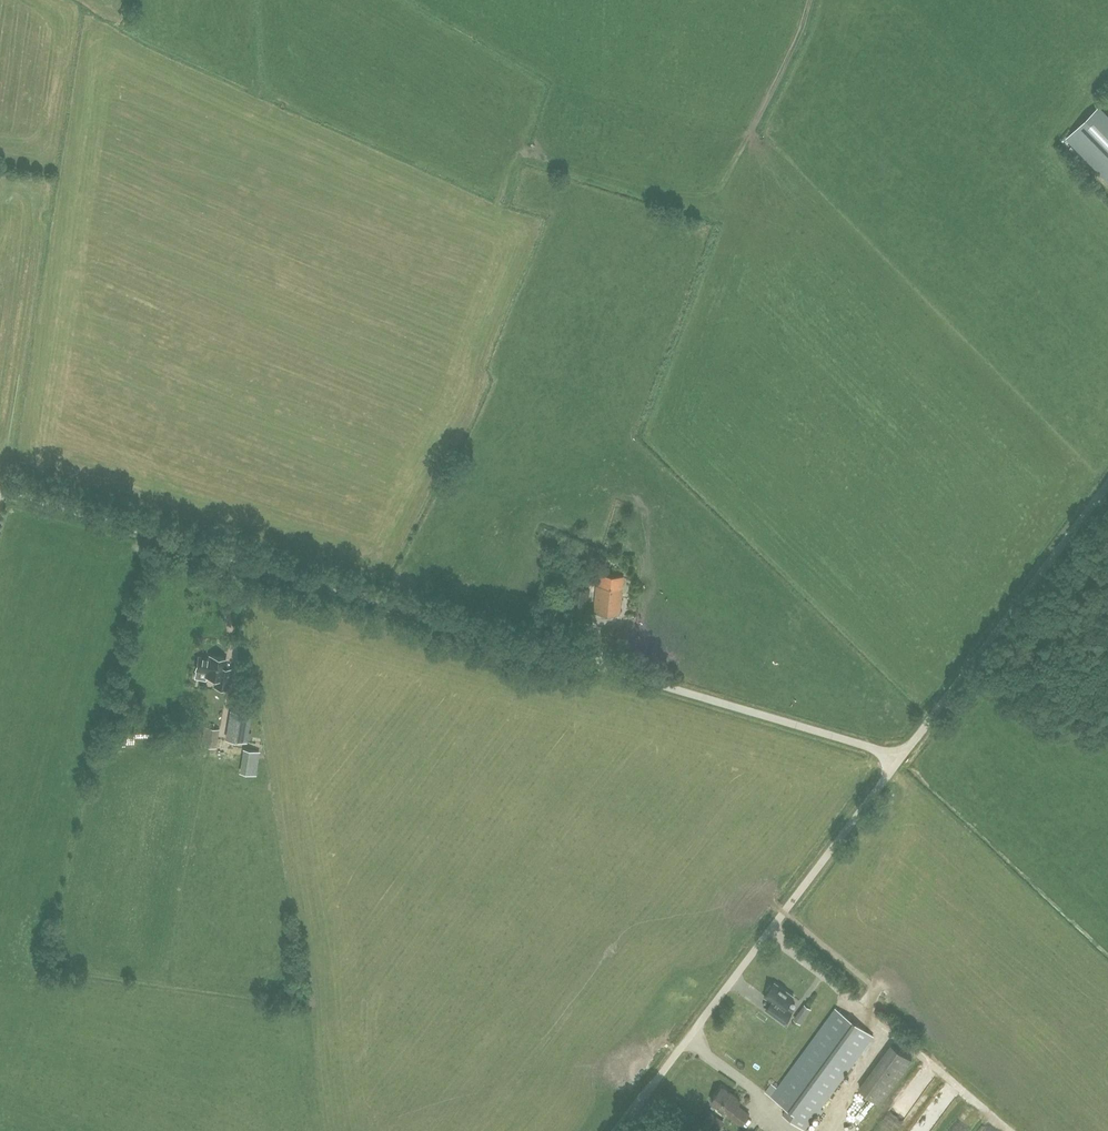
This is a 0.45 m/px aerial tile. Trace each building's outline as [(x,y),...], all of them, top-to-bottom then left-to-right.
[(1099,106),(1073,131),(1098,157),(1091,164),(1107,181),(1107,116),(1099,106)] [(620,615),(624,576),(599,573),(598,585),(597,585),(594,612),(620,615)] [(587,612),(590,579),(571,577),(570,586),(569,586),(567,610),(587,612)] [(630,658),(635,640),(627,638),(627,641),(620,639),(618,649),(624,651),(623,656),(630,658)] [(223,668),(225,660),(210,657),(209,660),(197,658),(195,670),(207,672),(206,677),(215,679),(214,687),(227,690),(231,670),(223,668)] [(236,711),(232,740),(246,742),(250,713),(236,711)] [(202,744),(213,746),(216,729),(204,727),(202,744)] [(247,749),(243,773),(254,774),(258,751),(247,749)] [(772,1001),(766,1009),(784,1023),(793,1010),(787,1005),(793,996),(775,983),(772,986),(770,985),(766,991),(767,993),(765,996),(772,1001)] [(772,1083),(766,1091),(787,1107),(783,1113),(805,1129),(873,1036),(835,1008),(777,1087),(772,1083)] [(892,1045),(860,1088),(880,1103),(912,1060),(892,1045)] [(742,1123),(749,1113),(737,1105),(740,1100),(722,1087),(711,1101),(742,1123)] [(870,1097),(860,1113),(872,1121),(882,1105),(870,1097)] [(718,1130),(722,1125),(717,1120),(713,1126),(718,1130)]
